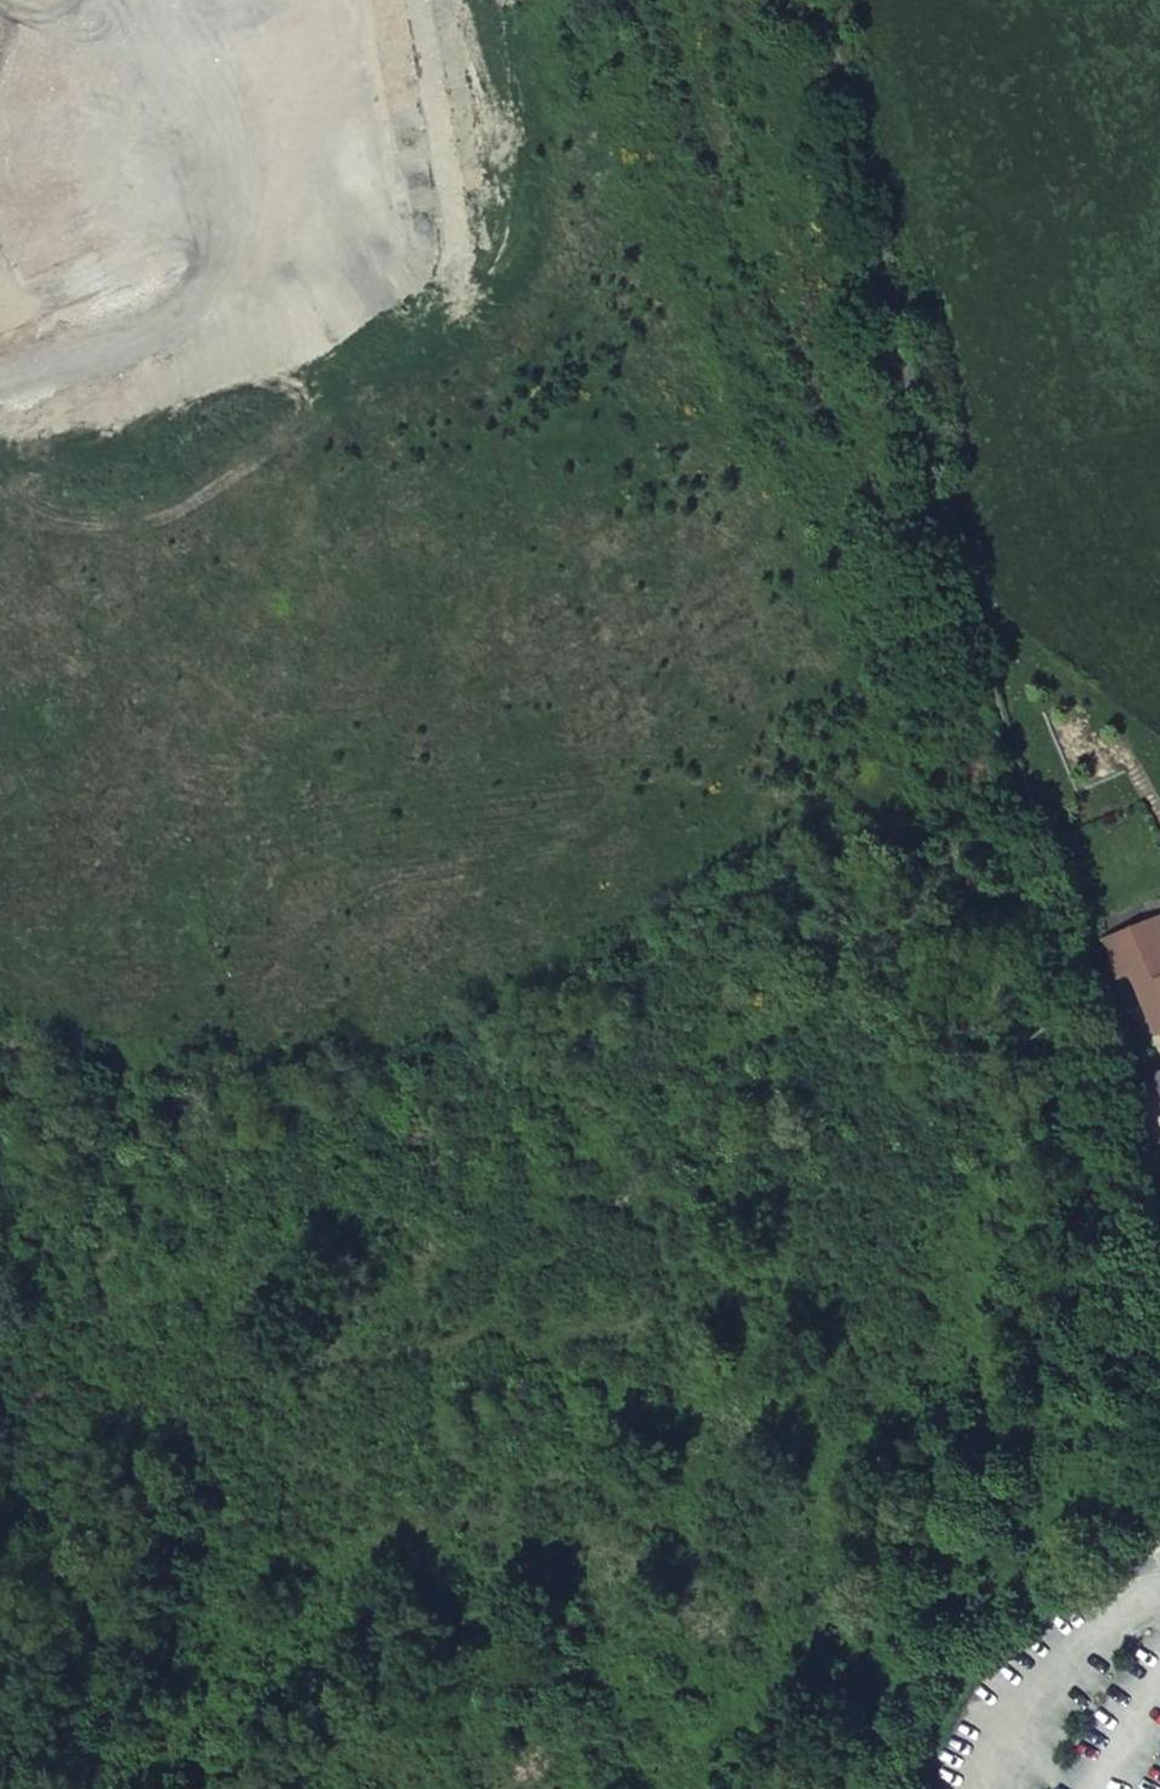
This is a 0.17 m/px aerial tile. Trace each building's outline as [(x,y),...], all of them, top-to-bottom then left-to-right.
[(1108,942),(1122,978),(1135,973),(1159,1035),(1159,921),(1108,942)]
